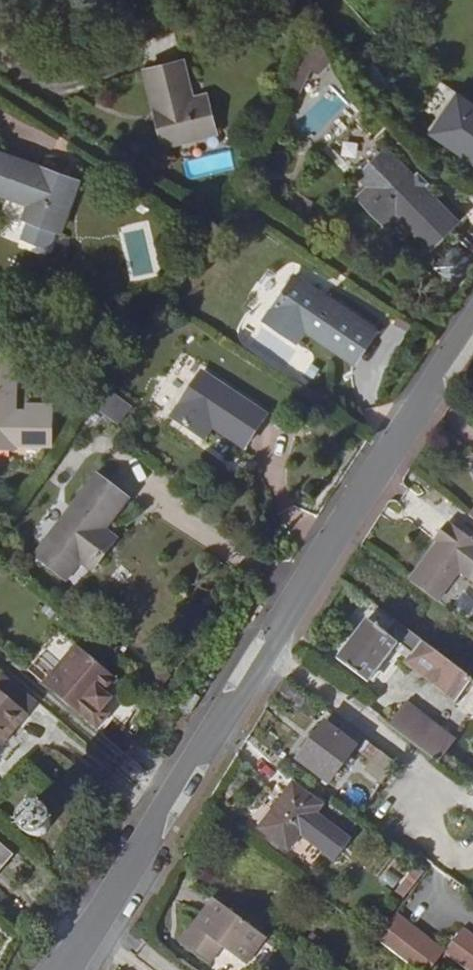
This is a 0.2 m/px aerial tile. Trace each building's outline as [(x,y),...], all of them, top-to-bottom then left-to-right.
[(181,61),(144,71),(164,146),(215,133),(206,96),(191,100),(181,61)] [(296,64),(282,95),(295,101),(309,70),(296,64)] [(425,132),(472,163),(472,105),(451,91),(425,132)] [(358,178),(368,188),(395,159),(385,150),(358,178)] [(56,230),(60,232),(78,182),(53,173),(51,177),(43,174),(45,170),(0,154),(0,195),(29,205),(24,218),(27,220),(56,230)] [(395,159),(368,188),(358,198),(386,226),(395,216),(429,250),(457,222),(395,159)] [(49,249),(56,230),(27,220),(21,239),(49,249)] [(453,250),(441,280),(460,288),(472,258),(453,250)] [(293,276),(264,320),(298,343),(306,331),(354,364),(375,332),(293,276)] [(397,319),(394,324),(407,330),(410,325),(397,319)] [(12,451),(12,447),(50,448),(50,408),(26,407),(26,416),(13,415),(15,364),(0,364),(0,451),(12,451)] [(310,366),(305,374),(312,379),(318,372),(310,366)] [(205,422),(211,426),(244,448),(265,416),(201,374),(170,418),(195,435),(205,422)] [(97,396),(92,403),(118,423),(124,416),(97,396)] [(202,439),(211,426),(205,422),(195,435),(202,439)] [(70,554),(79,561),(91,571),(110,548),(97,539),(127,500),(96,477),(34,557),(55,572),(70,554)] [(439,606),(461,576),(472,585),(472,543),(450,525),(440,538),(444,542),(439,548),(411,585),(439,606)] [(444,542),(440,538),(435,545),(439,548),(444,542)] [(65,580),(79,561),(70,554),(55,572),(65,580)] [(472,686),(472,681),(396,624),(386,638),(369,623),(339,663),(370,688),(400,648),(403,643),(418,654),(414,659),(408,667),(459,705),(472,686)] [(403,643),(400,648),(414,659),(418,654),(403,643)] [(48,689),(81,650),(76,646),(43,685),(48,689)] [(48,689),(98,731),(110,716),(103,709),(111,699),(106,695),(118,682),(81,650),(48,689)] [(160,672),(150,683),(157,690),(167,679),(160,672)] [(14,725),(18,727),(28,716),(0,692),(0,743),(14,725)] [(408,708),(391,729),(440,766),(457,745),(408,708)] [(332,786),(365,743),(348,730),(342,738),(327,727),(300,763),(332,786)] [(374,765),(381,755),(366,744),(358,754),(374,765)] [(325,809),(295,788),(263,832),(291,854),(304,837),(339,864),(353,844),(318,819),(325,809)] [(33,806),(28,807),(25,809),(22,813),(21,816),(20,820),(20,827),(25,834),(28,836),(33,838),(43,838),(47,835),(49,832),(52,827),(52,823),(51,816),(48,810),(42,806),(33,806)] [(0,847),(0,867),(10,856),(0,847)] [(428,874),(419,867),(396,898),(406,905),(428,874)] [(269,941),(217,902),(184,947),(212,968),(225,951),(249,968),(269,941)] [(397,919),(379,943),(414,969),(437,969),(447,957),(397,919)] [(447,957),(464,969),(472,969),(472,939),(465,933),(447,957)]
